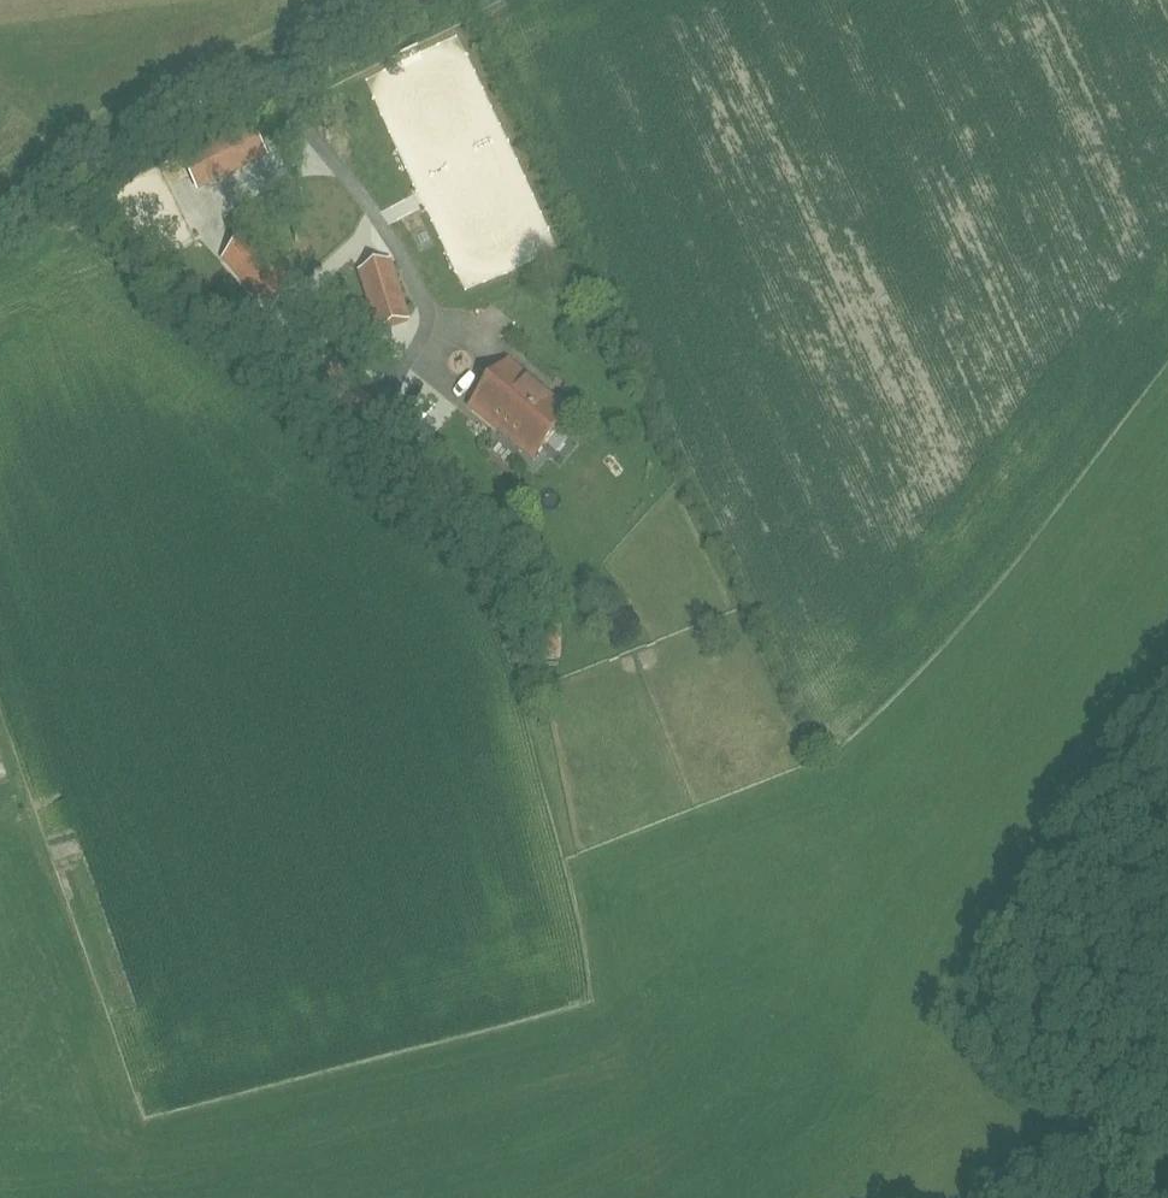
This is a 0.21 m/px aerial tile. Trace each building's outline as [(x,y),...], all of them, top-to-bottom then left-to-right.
[(187,195),(261,161),(240,116),(167,150),(187,195)] [(391,258),(363,264),(376,326),(404,320),(391,258)] [(505,360),(464,410),(535,467),(576,418),(505,360)]
